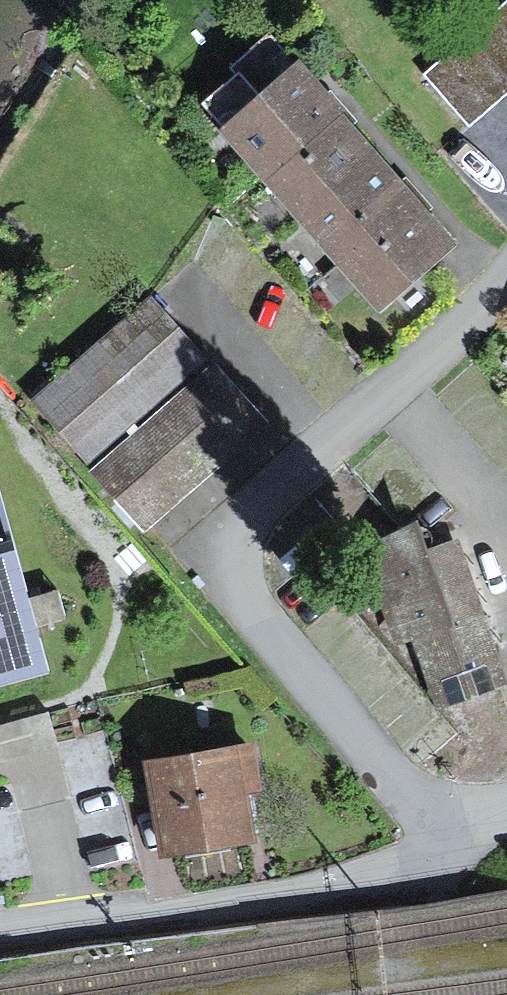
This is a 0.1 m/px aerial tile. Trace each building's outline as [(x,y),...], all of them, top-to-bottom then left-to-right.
[(427,66),(475,122),(506,95),(506,0),(505,0),(427,66)] [(350,103),(313,59),(243,115),(281,161),(350,103)] [(387,147),(350,103),(281,161),(319,206),(387,147)] [(424,191),(387,147),(319,206),(358,251),(424,191)] [(461,235),(424,191),(358,251),(396,297),(461,235)] [(273,417),(159,287),(43,389),(157,518),(273,417)] [(0,434),(0,679),(65,668),(28,429),(0,434)] [(451,509),(376,536),(428,679),(503,652),(451,509)] [(268,748),(154,761),(165,856),(280,842),(268,748)]
